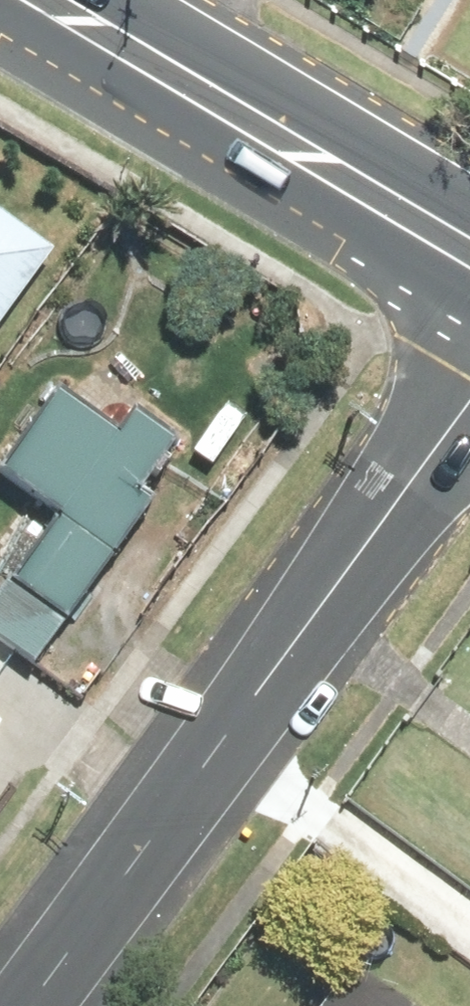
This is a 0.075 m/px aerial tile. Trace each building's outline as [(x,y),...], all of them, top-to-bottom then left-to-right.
[(58,256),(0,211),(0,330),(58,256)] [(181,443),(139,411),(117,440),(58,396),(0,473),(0,475),(57,518),(114,561),(160,499),(147,489),(181,443)] [(8,582),(65,625),(114,561),(57,518),(8,582)] [(8,582),(0,592),(0,639),(34,665),(65,625),(8,582)] [(14,667),(0,656),(0,683),(14,667)] [(351,967),(323,1005),(405,1005),(351,967)] [(421,991),(410,1005),(442,1005),(421,991)]
